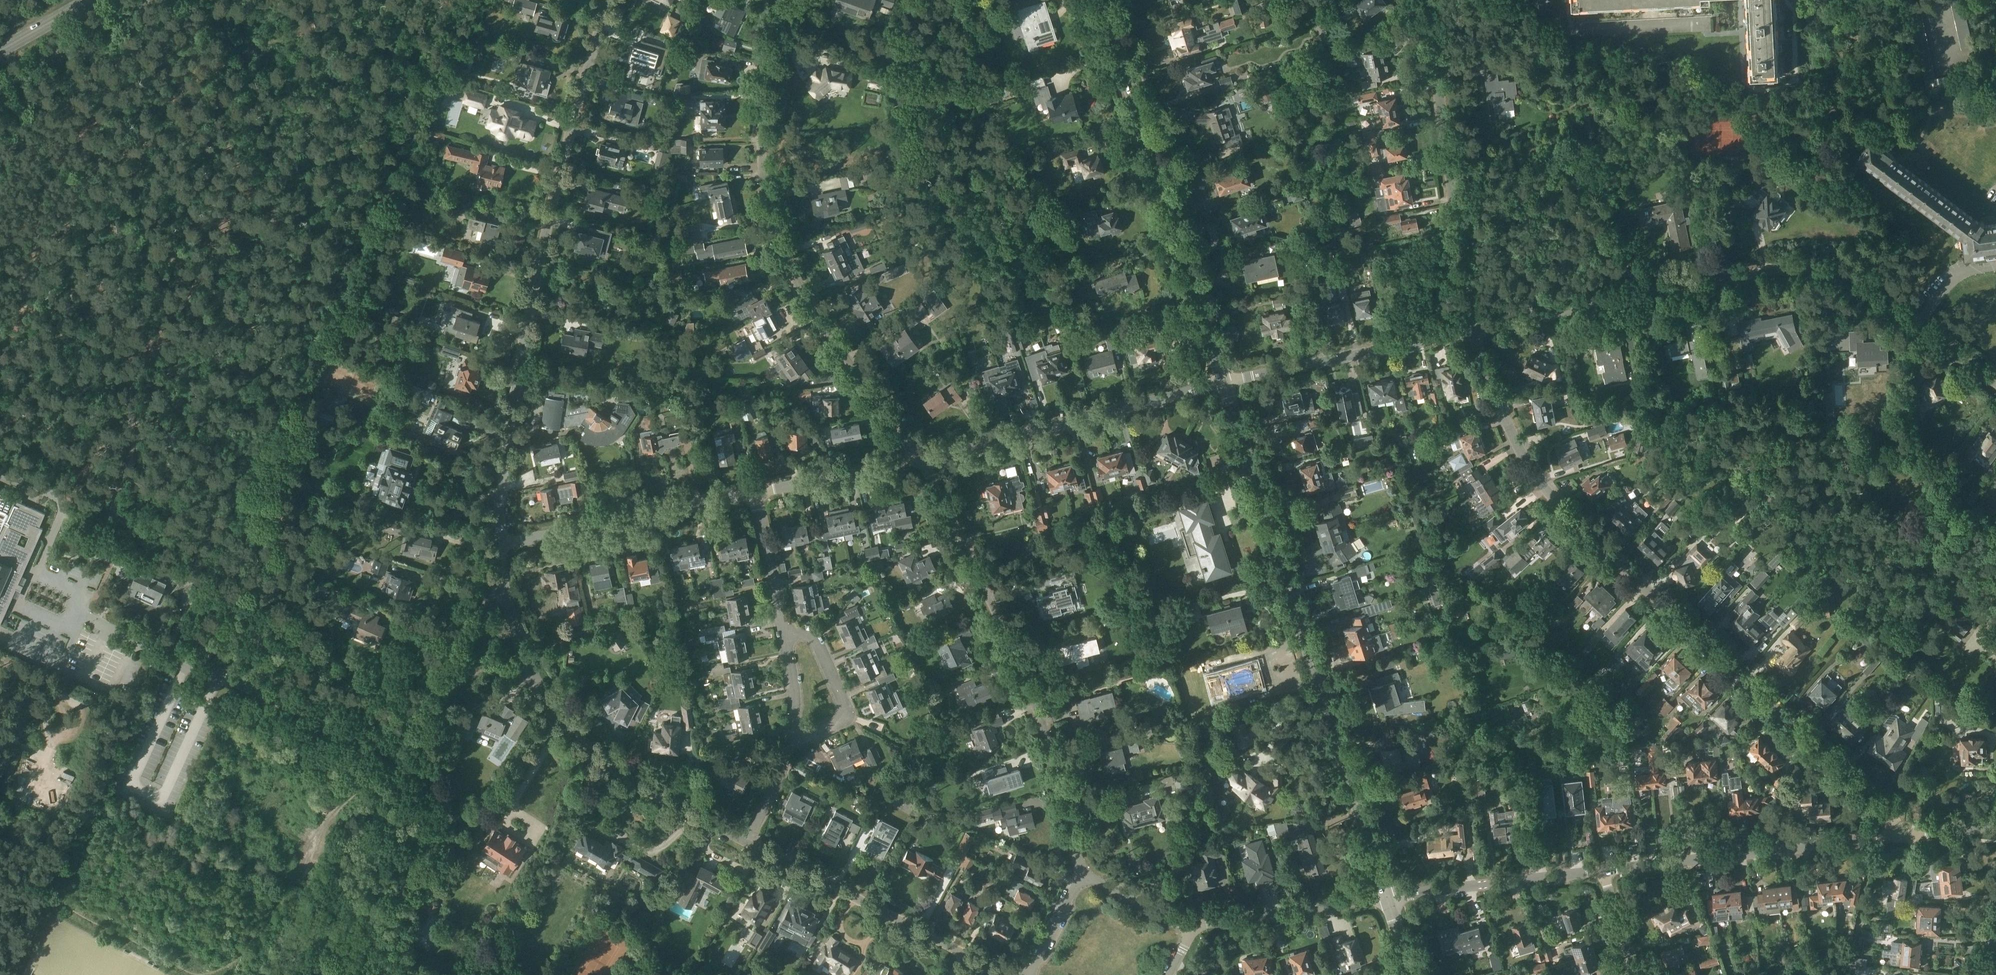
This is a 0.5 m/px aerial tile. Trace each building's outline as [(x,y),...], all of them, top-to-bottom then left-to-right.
[(512,9),(514,9),(515,8),(521,10),(520,10),(533,14),(536,3),(529,1),(527,0),(515,0),(512,9)] [(718,29),(722,31),(733,36),(745,10),(723,0),(708,0),(707,1),(718,6),(714,13),(724,17),(718,29)] [(833,5),(869,18),(876,0),(835,0),(833,5)] [(881,5),(892,9),(895,0),(882,0),(881,5)] [(1015,1),(1015,3),(1017,10),(1016,10),(1021,26),(1024,34),(1029,51),(1039,48),(1038,44),(1056,38),(1044,1),(1040,3),(1039,0),(1017,0),(1015,1)] [(1236,14),(1248,11),(1245,0),(1232,0),(1236,14)] [(1382,0),(1362,0),(1356,4),(1360,10),(1365,17),(1385,3),(1382,0)] [(1712,0),(1573,0),(1574,22),(1712,14),(1712,1),(1712,0)] [(1751,78),(1779,76),(1776,0),(1747,0),(1751,78)] [(1973,47),(1962,0),(1951,0),(1962,49),(1973,47)] [(1921,7),(1910,9),(1924,78),(1927,91),(1951,86),(1949,75),(1936,78),(1921,7)] [(1258,14),(1261,27),(1270,25),(1267,12),(1258,14)] [(660,31),(673,37),(681,20),(668,14),(660,31)] [(553,35),(553,38),(555,39),(557,40),(560,40),(561,37),(564,38),(569,20),(552,15),(550,21),(538,18),(534,30),(547,34),(547,33),(553,35)] [(1170,23),(1173,32),(1174,35),(1182,32),(1182,34),(1193,30),(1198,29),(1196,23),(1193,24),(1191,17),(1170,23)] [(1177,44),(1177,46),(1180,56),(1206,48),(1204,42),(1223,36),(1221,31),(1236,26),(1233,17),(1218,21),(1218,20),(1212,22),(1214,27),(1206,29),(1207,33),(1195,37),(1184,40),(1185,41),(1177,44)] [(1326,44),(1335,41),(1330,28),(1322,31),(1326,44)] [(1173,32),(1173,33),(1168,34),(1173,48),(1177,46),(1177,44),(1185,41),(1184,40),(1195,37),(1193,30),(1182,34),(1182,32),(1174,35),(1173,32)] [(733,56),(737,41),(725,38),(721,53),(733,56)] [(632,44),(627,59),(635,62),(633,68),(644,71),(646,65),(647,66),(647,65),(663,69),(669,48),(642,40),(640,46),(632,44)] [(507,45),(504,58),(520,63),(524,50),(507,45)] [(1352,48),(1354,56),(1360,54),(1363,67),(1385,63),(1382,49),(1372,51),(1371,45),(1352,48)] [(1183,80),(1184,85),(1187,86),(1188,87),(1212,80),(1209,71),(1220,67),(1217,56),(1201,60),(1202,64),(1185,70),(1187,75),(1184,76),(1185,78),(1183,80)] [(704,77),(705,77),(729,81),(732,65),(707,61),(707,62),(704,77)] [(1365,67),(1368,80),(1361,81),(1362,89),(1377,86),(1376,79),(1390,76),(1387,62),(1385,63),(1363,67),(1363,68),(1365,67)] [(535,89),(535,90),(534,92),(547,96),(551,83),(547,82),(550,70),(523,63),(517,83),(535,89)] [(809,90),(814,96),(816,95),(819,97),(827,90),(829,92),(837,89),(837,87),(848,89),(851,73),(826,68),(822,72),(818,69),(811,75),(815,79),(808,86),(810,88),(809,90)] [(1259,84),(1269,81),(1266,73),(1257,76),(1259,84)] [(872,75),(870,85),(886,88),(888,78),(872,75)] [(1223,92),(1235,88),(1231,76),(1219,79),(1223,92)] [(1492,97),(1494,111),(1498,111),(1499,117),(1506,116),(1505,110),(1514,109),(1513,102),(1515,102),(1514,94),(1517,94),(1515,80),(1508,81),(1508,79),(1497,80),(1497,83),(1486,85),(1488,98),(1492,97)] [(691,83),(679,84),(679,92),(691,92),(691,83)] [(1043,109),(1048,108),(1053,122),(1064,119),(1064,120),(1068,119),(1069,121),(1071,122),(1075,120),(1076,119),(1076,117),(1079,116),(1072,94),(1057,98),(1056,96),(1051,98),(1047,85),(1032,90),(1036,104),(1041,102),(1043,109)] [(1274,98),(1271,88),(1259,92),(1262,102),(1274,98)] [(464,101),(483,107),(486,95),(467,90),(464,101)] [(1357,94),(1359,103),(1378,99),(1376,90),(1357,94)] [(613,97),(609,111),(617,113),(615,119),(637,124),(642,105),(645,95),(633,92),(631,98),(622,96),(621,99),(613,97)] [(690,100),(690,106),(700,107),(701,115),(725,115),(724,103),(722,103),(722,100),(702,100),(702,99),(691,99),(691,93),(679,94),(680,100),(690,100)] [(1394,98),(1376,101),(1369,103),(1372,115),(1397,110),(1394,98)] [(488,126),(493,127),(492,130),(497,132),(498,133),(499,134),(501,135),(502,136),(504,136),(506,136),(508,136),(509,135),(514,137),(514,134),(530,138),(535,121),(519,116),(521,112),(500,105),(498,110),(493,108),(488,126)] [(1206,113),(1195,113),(1196,121),(1210,121),(1217,142),(1217,141),(1220,149),(1230,145),(1230,147),(1243,143),(1240,133),(1236,134),(1230,116),(1232,116),(1229,106),(1221,108),(1206,113)] [(1399,122),(1397,110),(1372,115),(1374,127),(1399,122)] [(702,127),(702,128),(701,128),(701,129),(725,128),(725,115),(701,115),(701,127),(702,127)] [(446,134),(432,130),(430,137),(444,141),(446,134)] [(1368,138),(1378,136),(1376,130),(1367,132),(1368,138)] [(1368,141),(1371,156),(1380,155),(1381,161),(1387,159),(1405,155),(1403,143),(1385,147),(1379,148),(1378,139),(1368,141)] [(1859,157),(1965,237),(1967,256),(1987,253),(1988,255),(1995,254),(1995,222),(1985,223),(1986,222),(1982,219),(1980,221),(1894,156),(1894,155),(1884,147),(1883,148),(1872,140),(1859,157)] [(651,147),(657,149),(654,163),(670,167),(671,153),(670,153),(670,145),(669,145),(669,146),(668,146),(665,146),(665,148),(664,147),(664,145),(651,142),(651,147)] [(600,144),(596,161),(603,163),(604,161),(605,161),(606,159),(610,160),(610,162),(609,165),(622,168),(625,158),(627,148),(607,143),(606,145),(600,144)] [(470,170),(479,172),(475,186),(486,189),(487,184),(500,187),(504,167),(497,166),(486,164),(489,154),(474,151),(447,144),(447,145),(446,145),(443,157),(444,157),(444,158),(471,164),(470,170)] [(693,152),(692,144),(670,145),(670,153),(671,153),(693,152)] [(1909,149),(1902,144),(1898,150),(1904,155),(1909,149)] [(722,148),(708,148),(700,148),(700,165),(723,164),(723,163),(724,163),(726,160),(724,158),(723,157),(722,148)] [(1076,162),(1078,168),(1081,167),(1084,177),(1093,174),(1094,176),(1103,173),(1097,154),(1081,159),(1078,150),(1061,155),(1065,168),(1074,165),(1073,163),(1076,162)] [(1369,174),(1385,171),(1383,163),(1368,167),(1369,174)] [(1217,183),(1216,184),(1217,188),(1219,188),(1220,192),(1249,182),(1245,169),(1241,170),(1240,165),(1234,167),(1236,172),(1228,175),(1226,168),(1218,171),(1220,178),(1216,179),(1217,183)] [(874,176),(873,168),(866,170),(867,177),(874,176)] [(823,194),(824,197),(812,200),(816,216),(840,211),(838,202),(848,200),(845,187),(856,184),(853,172),(840,174),(843,190),(823,194)] [(684,181),(684,173),(672,173),(672,181),(684,181)] [(1379,178),(1381,186),(1374,187),(1376,197),(1383,196),(1409,190),(1410,190),(1410,188),(1409,188),(1407,179),(1404,179),(1402,173),(1396,175),(1395,173),(1389,174),(1389,176),(1379,178)] [(1758,185),(1754,181),(1746,190),(1758,199),(1773,181),(1766,175),(1758,185)] [(701,194),(708,192),(709,192),(711,199),(730,196),(731,195),(728,181),(717,184),(717,182),(697,187),(698,191),(700,191),(701,194)] [(1303,186),(1298,188),(1278,194),(1279,198),(1291,195),(1294,202),(1307,198),(1303,186)] [(645,190),(633,187),(630,199),(642,202),(645,190)] [(602,210),(603,210),(604,206),(625,211),(629,198),(592,188),(591,193),(588,192),(585,206),(602,211),(602,210)] [(1409,190),(1383,196),(1385,208),(1412,202),(1409,190)] [(1769,194),(1752,215),(1769,229),(1770,227),(1772,229),(1775,229),(1780,224),(1779,220),(1777,218),(1785,209),(1778,203),(1779,202),(1778,201),(1780,198),(1780,195),(1776,191),(1773,191),(1770,194),(1769,194)] [(718,217),(726,216),(728,222),(736,221),(733,209),(730,196),(711,199),(711,200),(715,200),(718,217)] [(1640,208),(1644,224),(1668,219),(1674,249),(1690,246),(1685,224),(1691,223),(1690,216),(1684,217),(1680,200),(1640,208)] [(1083,213),(1086,221),(1091,236),(1100,234),(1101,234),(1112,231),(1112,233),(1122,230),(1117,217),(1114,218),(1112,211),(1102,215),(1102,216),(1098,217),(1096,209),(1083,213)] [(1235,230),(1236,232),(1243,230),(1245,238),(1260,233),(1258,226),(1265,223),(1261,209),(1249,213),(1249,211),(1243,213),(1243,215),(1232,218),(1232,221),(1230,222),(1233,231),(1235,230)] [(1397,222),(1398,229),(1402,228),(1403,233),(1417,230),(1415,218),(1401,221),(1400,213),(1384,217),(1385,225),(1397,222)] [(467,226),(482,230),(480,239),(496,243),(500,228),(489,225),(490,221),(470,216),(467,226)] [(866,221),(850,226),(852,233),(868,227),(866,221)] [(700,224),(685,227),(687,236),(702,233),(700,224)] [(1341,230),(1343,237),(1355,235),(1356,240),(1364,239),(1361,226),(1341,230)] [(580,231),(580,233),(578,233),(576,239),(578,240),(577,241),(576,243),(575,245),(576,247),(576,248),(587,251),(586,255),(594,257),(595,253),(605,256),(611,232),(590,227),(588,233),(580,231)] [(823,251),(829,263),(846,256),(852,253),(843,235),(827,242),(830,248),(823,251)] [(703,259),(710,257),(714,254),(715,259),(747,252),(745,238),(712,245),(712,244),(710,244),(705,247),(704,242),(694,244),(685,246),(686,253),(695,251),(695,252),(696,252),(698,258),(703,259)] [(1370,242),(1370,239),(1364,240),(1366,249),(1375,247),(1374,242),(1370,242)] [(456,284),(463,286),(463,287),(478,291),(479,288),(485,290),(489,275),(480,272),(481,269),(469,266),(469,267),(462,265),(465,253),(446,247),(442,260),(458,265),(458,267),(460,268),(456,284)] [(852,253),(846,256),(829,263),(835,277),(842,274),(844,279),(856,274),(856,273),(865,269),(856,251),(852,253)] [(1274,254),(1243,261),(1247,281),(1279,274),(1274,254)] [(873,276),(888,268),(885,262),(870,269),(873,276)] [(904,263),(881,273),(884,279),(885,282),(908,272),(904,263)] [(703,273),(705,281),(719,279),(720,284),(744,279),(743,275),(747,274),(745,264),(703,273)] [(1125,276),(1123,271),(1094,280),(1099,295),(1128,286),(1130,292),(1139,289),(1134,273),(1125,276)] [(1347,294),(1345,284),(1337,286),(1339,295),(1347,294)] [(852,300),(847,303),(860,322),(877,311),(875,309),(884,303),(873,286),(863,293),(860,288),(849,295),(852,300)] [(894,363),(916,347),(908,336),(915,331),(912,326),(932,312),(935,316),(947,308),(934,289),(906,309),(914,320),(904,326),(906,328),(881,345),(894,363)] [(1370,289),(1351,293),(1356,318),(1373,314),(1370,297),(1371,297),(1370,289)] [(728,299),(739,297),(737,290),(727,293),(728,299)] [(1261,323),(1263,333),(1272,331),(1272,334),(1283,333),(1282,329),(1291,327),(1288,316),(1286,316),(1284,310),(1283,310),(1283,307),(1286,306),(1285,303),(1297,301),(1296,293),(1272,298),(1274,306),(1276,313),(1263,315),(1265,322),(1261,323)] [(752,313),(754,318),(752,320),(752,321),(771,312),(772,312),(765,297),(758,301),(754,294),(734,305),(736,310),(736,311),(737,314),(738,314),(741,319),(752,313)] [(1325,305),(1329,323),(1347,319),(1343,301),(1325,305)] [(473,313),(453,306),(450,312),(445,310),(441,322),(447,323),(444,330),(477,341),(479,333),(477,332),(480,322),(471,319),(473,313)] [(670,311),(665,321),(674,325),(679,315),(670,311)] [(1056,313),(1060,325),(1061,324),(1064,335),(1070,333),(1067,322),(1064,311),(1056,313)] [(752,321),(755,326),(750,328),(757,341),(780,329),(771,312),(752,321)] [(1746,322),(1739,324),(1744,351),(1752,350),(1749,338),(1765,335),(1764,333),(1777,330),(1786,347),(1787,346),(1791,352),(1803,346),(1795,332),(1792,314),(1756,322),(1756,319),(1746,321),(1746,322)] [(394,315),(391,323),(402,327),(404,318),(394,315)] [(1716,316),(1707,318),(1709,328),(1718,326),(1716,316)] [(1703,348),(1707,347),(1701,320),(1689,323),(1693,342),(1688,343),(1687,340),(1668,344),(1671,356),(1690,352),(1690,351),(1693,350),(1693,353),(1692,353),(1697,378),(1698,378),(1699,379),(1709,376),(1703,348)] [(639,327),(622,324),(620,336),(638,339),(639,327)] [(1888,341),(1864,342),(1863,330),(1849,331),(1850,350),(1858,350),(1858,365),(1877,364),(1877,371),(1888,370),(1887,362),(1889,361),(1888,341)] [(570,353),(578,355),(578,356),(584,358),(585,353),(586,353),(588,344),(602,347),(604,334),(585,331),(584,337),(564,333),(561,349),(571,351),(570,353)] [(1125,333),(1118,335),(1119,341),(1127,339),(1125,333)] [(1118,335),(1106,338),(1109,349),(1120,346),(1119,341),(1118,335)] [(1017,338),(1020,348),(1027,346),(1024,336),(1017,338)] [(1604,364),(1605,371),(1604,371),(1606,383),(1628,379),(1625,367),(1619,337),(1595,342),(1600,364),(1604,364)] [(1010,340),(1014,351),(1020,349),(1017,338),(1010,340)] [(731,350),(735,357),(738,356),(740,359),(751,353),(749,350),(750,350),(745,339),(733,345),(735,349),(731,350)] [(1139,361),(1147,359),(1148,364),(1157,362),(1156,358),(1155,358),(1153,348),(1157,347),(1155,340),(1146,342),(1145,339),(1138,341),(1138,343),(1135,344),(1139,361)] [(971,362),(978,360),(972,341),(966,344),(971,362)] [(775,365),(778,370),(783,366),(800,355),(791,343),(784,348),(780,343),(771,350),(780,362),(775,365)] [(1052,343),(1045,345),(1044,345),(1054,373),(1066,370),(1064,363),(1065,363),(1067,362),(1063,350),(1061,350),(1061,349),(1060,349),(1060,348),(1058,343),(1052,345),(1052,343)] [(461,350),(444,345),(441,352),(459,358),(461,350)] [(765,347),(753,353),(756,359),(768,353),(765,347)] [(1116,370),(1111,349),(1086,356),(1091,376),(1101,374),(1102,375),(1107,374),(1106,372),(1116,370)] [(1046,350),(1027,356),(1034,378),(1041,375),(1043,382),(1056,378),(1054,373),(1046,350)] [(1524,370),(1528,372),(1526,377),(1532,380),(1534,375),(1542,379),(1545,373),(1550,376),(1553,375),(1553,377),(1561,375),(1558,363),(1552,364),(1531,354),(1528,360),(1526,359),(1524,364),(1526,365),(1524,370)] [(783,366),(778,370),(782,376),(783,376),(782,375),(787,371),(795,382),(804,376),(805,378),(813,373),(808,366),(800,355),(783,366)] [(1001,373),(1008,393),(1016,391),(1016,389),(1020,387),(1019,385),(1023,384),(1022,381),(1024,381),(1016,358),(1004,363),(1005,364),(999,366),(1001,373)] [(459,365),(456,375),(458,376),(455,385),(471,390),(472,385),(477,387),(482,372),(478,371),(480,364),(465,359),(463,365),(461,365),(460,366),(459,365)] [(1008,393),(1001,373),(999,366),(999,365),(982,371),(985,381),(990,380),(995,395),(999,394),(1000,396),(1008,393)] [(1463,394),(1460,381),(1461,379),(1460,377),(1459,375),(1459,373),(1458,374),(1457,368),(1448,370),(1447,366),(1435,369),(1437,376),(1443,375),(1448,397),(1463,394)] [(1731,371),(1733,388),(1741,387),(1738,370),(1731,371)] [(1407,387),(1409,395),(1414,394),(1415,398),(1426,395),(1425,390),(1430,389),(1427,372),(1404,377),(1406,387),(1407,387)] [(1948,393),(1943,384),(1945,381),(1944,379),(1941,379),(1939,376),(1923,383),(1924,384),(1922,385),(1921,388),(1921,389),(1917,391),(1924,406),(1932,402),(1933,404),(1941,400),(1940,398),(1948,393)] [(1385,401),(1393,399),(1395,409),(1399,411),(1407,409),(1403,388),(1396,390),(1394,378),(1381,381),(1385,401)] [(1323,380),(1312,383),(1317,405),(1328,403),(1323,380)] [(1368,384),(1372,404),(1385,401),(1381,381),(1368,384)] [(942,391),(941,390),(924,402),(932,413),(952,399),(954,403),(961,398),(952,384),(942,391)] [(1341,390),(1336,391),(1341,418),(1362,414),(1358,392),(1351,394),(1350,388),(1347,389),(1346,387),(1342,388),(1341,390)] [(1567,387),(1550,391),(1550,395),(1551,398),(1558,396),(1568,393),(1567,387)] [(741,399),(753,396),(752,388),(739,391),(741,399)] [(823,404),(823,411),(821,411),(821,414),(841,413),(840,397),(838,398),(838,395),(811,395),(811,394),(812,394),(810,388),(798,391),(799,398),(807,397),(807,400),(813,400),(813,404),(823,404)] [(793,405),(800,404),(798,391),(791,393),(793,405)] [(1430,392),(1432,399),(1429,399),(1431,405),(1436,404),(1436,400),(1440,400),(1438,391),(1430,392)] [(1292,395),(1292,396),(1282,399),(1286,414),(1296,411),(1297,413),(1305,410),(1301,393),(1292,395)] [(1534,413),(1553,409),(1551,398),(1550,395),(1533,399),(1534,404),(1532,404),(1534,413)] [(547,396),(542,425),(546,426),(546,427),(548,427),(548,428),(548,429),(548,430),(549,430),(549,431),(550,431),(551,431),(552,431),(553,430),(553,428),(553,427),(560,428),(560,427),(571,425),(576,424),(581,428),(587,419),(589,421),(593,415),(595,416),(598,412),(585,403),(569,406),(570,400),(547,396)] [(1910,399),(1910,412),(1919,412),(1919,400),(1910,399)] [(580,430),(576,436),(582,440),(589,443),(597,445),(605,444),(612,441),(619,437),(625,431),(636,414),(629,402),(618,401),(609,414),(610,414),(608,418),(603,415),(606,411),(600,408),(598,412),(595,416),(593,415),(589,421),(587,419),(581,428),(582,429),(580,431),(580,430)] [(751,401),(739,404),(743,420),(760,415),(751,401)] [(1320,415),(1331,413),(1329,406),(1319,408),(1320,415)] [(423,431),(432,435),(431,436),(456,447),(462,432),(447,425),(452,414),(436,407),(431,418),(429,417),(429,418),(423,431)] [(1368,410),(1371,426),(1378,425),(1375,409),(1368,410)] [(1553,409),(1534,413),(1536,421),(1538,421),(1539,426),(1556,422),(1553,409)] [(1476,421),(1474,414),(1459,419),(1462,426),(1476,421)] [(1320,418),(1309,422),(1311,428),(1322,425),(1320,418)] [(1593,421),(1594,427),(1588,429),(1591,439),(1608,434),(1605,424),(1603,424),(1601,418),(1593,421)] [(831,429),(834,440),(844,438),(845,441),(853,439),(853,436),(861,435),(859,423),(831,429)] [(665,427),(653,429),(657,448),(662,452),(666,446),(678,444),(678,442),(687,440),(685,432),(681,433),(680,433),(679,431),(667,433),(665,427)] [(1634,450),(1643,453),(1648,433),(1650,433),(1651,429),(1645,427),(1643,432),(1639,431),(1634,450)] [(641,436),(641,437),(640,437),(643,451),(657,448),(653,429),(653,432),(648,433),(649,436),(645,436),(645,435),(641,436)] [(1478,429),(1466,433),(1465,430),(1458,433),(1458,432),(1448,435),(1454,451),(1460,449),(1463,447),(1464,448),(1482,441),(1478,429)] [(788,446),(806,445),(805,430),(788,431),(788,446)] [(734,439),(733,432),(715,435),(721,463),(735,460),(730,440),(734,439)] [(1624,432),(1609,437),(1612,449),(1628,444),(1624,432)] [(1293,439),(1296,448),(1295,448),(1298,455),(1318,449),(1313,433),(1293,439)] [(1991,462),(1995,455),(1995,449),(1994,447),(1995,445),(1995,438),(1990,433),(1983,441),(1980,439),(1974,447),(1970,444),(1962,455),(1970,461),(1978,450),(1978,449),(1980,447),(1985,451),(1981,455),(1991,462)] [(757,444),(760,455),(762,455),(763,460),(769,458),(768,453),(773,452),(769,434),(755,438),(749,440),(750,446),(757,444)] [(1155,447),(1165,453),(1163,458),(1170,462),(1182,440),(1173,435),(1171,437),(1167,434),(1165,438),(1163,437),(1160,441),(1159,440),(1155,447)] [(1575,439),(1565,444),(1557,448),(1566,468),(1585,459),(1575,439)] [(1180,461),(1187,465),(1186,467),(1196,473),(1198,472),(1199,470),(1198,465),(1199,461),(1198,456),(1193,454),(1195,450),(1191,448),(1192,445),(1182,440),(1170,462),(1178,466),(1180,461)] [(1449,460),(1455,470),(1459,468),(1461,472),(1472,466),(1468,459),(1469,458),(1486,451),(1482,441),(1464,448),(1463,447),(1460,449),(1462,453),(1449,460)] [(534,448),(537,460),(541,459),(541,463),(556,460),(556,461),(562,459),(558,443),(552,444),(534,448)] [(390,448),(384,446),(377,467),(379,467),(372,488),(374,489),(373,493),(379,495),(379,496),(388,498),(387,501),(399,505),(400,502),(402,503),(405,492),(408,493),(411,484),(409,483),(412,472),(408,471),(413,455),(390,448)] [(1116,452),(1110,454),(1115,474),(1122,472),(1123,474),(1135,471),(1134,466),(1130,451),(1122,453),(1121,448),(1115,450),(1116,452)] [(1349,455),(1348,448),(1328,452),(1330,462),(1339,460),(1339,457),(1349,455)] [(1098,460),(1096,460),(1097,465),(1099,465),(1102,479),(1103,480),(1109,478),(1109,475),(1115,474),(1110,454),(1104,455),(1103,453),(1097,455),(1098,460)] [(1323,467),(1320,460),(1299,467),(1304,480),(1324,474),(1322,468),(1323,467)] [(1072,487),(1073,489),(1079,487),(1080,491),(1087,489),(1083,473),(1076,475),(1075,472),(1073,473),(1071,464),(1059,467),(1065,489),(1072,487)] [(1047,470),(1050,479),(1048,479),(1052,494),(1058,492),(1058,491),(1065,489),(1059,467),(1047,470)] [(1143,471),(1148,485),(1157,482),(1153,468),(1143,471)] [(1482,475),(1477,468),(1460,479),(1471,497),(1480,491),(1481,492),(1495,482),(1488,471),(1482,475)] [(577,471),(564,473),(566,482),(579,479),(577,471)] [(1591,480),(1590,478),(1583,484),(1596,498),(1617,481),(1610,472),(1603,477),(1600,473),(1591,480)] [(984,490),(985,496),(990,498),(1019,490),(1023,489),(1022,487),(1025,485),(1023,481),(1020,481),(1018,474),(1007,477),(1007,479),(991,483),(991,485),(986,486),(987,486),(984,490)] [(1326,479),(1324,474),(1304,480),(1307,492),(1328,486),(1326,479)] [(1137,478),(1140,488),(1147,486),(1144,476),(1137,478)] [(1338,488),(1348,486),(1345,478),(1336,481),(1338,488)] [(572,484),(553,488),(541,490),(544,508),(556,506),(554,496),(573,492),(574,494),(582,493),(579,480),(571,482),(572,484)] [(1481,492),(1484,497),(1476,503),(1484,517),(1493,511),(1492,509),(1500,504),(1495,497),(1502,493),(1495,482),(1481,492)] [(1348,486),(1338,488),(1342,499),(1358,494),(1355,484),(1348,486)] [(1092,490),(1095,500),(1103,498),(1101,488),(1092,490)] [(16,497),(0,490),(0,620),(4,610),(7,611),(17,588),(19,589),(22,590),(24,586),(21,584),(19,583),(29,560),(27,559),(33,544),(34,542),(36,537),(38,534),(41,528),(43,529),(43,528),(39,526),(44,513),(45,513),(14,500),(16,497)] [(990,498),(993,510),(1003,508),(1004,511),(1014,509),(1014,510),(1024,507),(1022,501),(1023,500),(1025,498),(1024,494),(1021,492),(1020,493),(1019,490),(990,498)] [(1084,492),(1085,497),(1087,497),(1089,502),(1095,500),(1092,490),(1084,492)] [(1971,503),(1977,494),(1973,491),(1967,499),(1971,503)] [(1610,506),(1615,511),(1609,517),(1619,525),(1634,508),(1635,507),(1639,503),(1636,501),(1633,504),(1621,494),(1610,506)] [(1229,569),(1218,533),(1212,535),(1208,521),(1211,520),(1206,501),(1202,502),(1201,498),(1185,503),(1186,507),(1181,509),(1186,527),(1181,529),(1182,529),(1184,533),(1182,534),(1184,539),(1185,538),(1187,543),(1185,543),(1189,556),(1199,553),(1202,565),(1201,565),(1202,569),(1204,568),(1206,576),(1213,574),(1212,571),(1216,570),(1217,573),(1229,569)] [(1744,498),(1730,513),(1737,520),(1741,516),(1743,514),(1742,514),(1746,510),(1748,511),(1752,506),(1744,498)] [(1671,516),(1681,505),(1676,499),(1665,510),(1671,516)] [(906,516),(905,514),(906,514),(903,501),(888,504),(887,503),(890,519),(890,520),(891,520),(893,530),(893,527),(897,526),(898,529),(913,526),(911,515),(906,516)] [(874,505),(875,510),(869,511),(872,523),(890,519),(887,503),(874,505)] [(1635,507),(1634,508),(1619,525),(1629,534),(1648,513),(1639,504),(1639,503),(1635,507)] [(1051,504),(1043,506),(1046,516),(1052,515),(1050,509),(1052,509),(1051,504)] [(1316,530),(1318,536),(1320,535),(1320,536),(1346,528),(1347,528),(1340,504),(1330,507),(1330,508),(1324,508),(1325,520),(1316,523),(1318,529),(1316,530)] [(1036,508),(1038,513),(1039,513),(1040,517),(1046,516),(1043,506),(1036,508)] [(839,510),(843,529),(844,535),(860,531),(859,525),(855,525),(852,510),(849,511),(848,508),(839,510)] [(1502,531),(1505,534),(1506,533),(1511,540),(1519,533),(1517,530),(1528,522),(1524,517),(1526,515),(1521,509),(1500,525),(1494,517),(1484,525),(1490,532),(1493,530),(1502,531)] [(827,515),(830,531),(819,533),(823,550),(829,549),(827,538),(844,535),(843,529),(839,510),(830,511),(830,514),(827,515)] [(1038,513),(1039,518),(1036,519),(1039,532),(1049,529),(1045,516),(1046,516),(1040,517),(1039,513),(1038,513)] [(408,524),(395,521),(393,532),(405,534),(408,524)] [(1656,527),(1640,545),(1649,553),(1652,550),(1664,537),(1671,529),(1663,521),(1657,527),(1656,527)] [(1698,536),(1706,533),(1702,523),(1688,529),(1692,537),(1697,534),(1698,536)] [(809,542),(805,524),(793,526),(797,544),(809,542)] [(780,529),(784,545),(792,543),(792,545),(797,544),(793,526),(780,529)] [(1324,550),(1333,547),(1342,560),(1356,551),(1349,541),(1347,542),(1347,540),(1350,539),(1346,528),(1320,536),(1320,537),(1319,538),(1320,544),(1322,544),(1324,550)] [(408,533),(404,550),(404,552),(435,559),(438,546),(431,544),(432,539),(408,533)] [(1517,549),(1516,550),(1505,560),(1517,573),(1529,562),(1527,560),(1534,552),(1535,553),(1538,550),(1539,550),(1537,552),(1541,556),(1543,554),(1544,556),(1557,544),(1546,533),(1522,555),(1517,549)] [(735,551),(736,554),(737,561),(750,558),(748,550),(745,536),(733,538),(735,551)] [(1651,555),(1648,558),(1655,564),(1657,561),(1659,562),(1664,556),(1666,558),(1674,550),(1677,547),(1674,544),(1673,545),(1664,537),(1652,550),(1649,553),(1651,555)] [(722,548),(718,549),(720,560),(729,558),(729,556),(736,554),(735,551),(733,538),(720,541),(722,548)] [(896,551),(911,548),(909,541),(895,544),(896,551)] [(686,544),(687,550),(690,566),(706,562),(703,546),(699,547),(697,542),(686,544)] [(1675,571),(1674,574),(1674,576),(1677,577),(1680,587),(1698,581),(1696,575),(1694,570),(1709,554),(1697,543),(1674,568),(1675,571)] [(671,552),(673,565),(680,564),(681,569),(690,567),(689,566),(690,566),(687,550),(686,544),(672,547),(673,552),(671,552)] [(871,547),(872,550),(874,558),(881,557),(878,546),(871,547)] [(874,558),(872,550),(871,547),(865,548),(867,559),(874,558)] [(1487,573),(1503,561),(1496,552),(1480,563),(1487,573)] [(898,561),(902,569),(906,568),(913,581),(929,574),(928,572),(935,568),(929,555),(918,561),(915,553),(898,561)] [(636,554),(627,556),(628,562),(632,581),(651,577),(652,582),(661,580),(658,567),(649,569),(647,558),(637,560),(636,554)] [(824,556),(826,569),(833,568),(830,555),(824,556)] [(139,567),(143,558),(138,556),(134,565),(139,567)] [(1754,574),(1764,563),(1758,558),(1749,568),(1754,574)] [(387,579),(390,580),(386,590),(409,598),(414,581),(405,578),(405,576),(400,575),(399,576),(391,573),(391,572),(387,570),(389,565),(375,560),(371,571),(388,577),(387,579)] [(608,564),(607,560),(591,563),(596,590),(612,587),(610,575),(615,574),(613,563),(608,564)] [(1554,578),(1560,583),(1565,579),(1571,584),(1584,570),(1573,560),(1568,566),(1567,564),(1554,578)] [(1742,585),(1731,575),(1739,567),(1731,560),(1723,569),(1727,573),(1723,577),(1722,576),(1718,581),(1716,579),(1709,587),(1711,589),(1707,594),(1706,593),(1704,595),(1705,596),(1701,601),(1703,603),(1708,608),(1709,608),(1711,610),(1727,592),(1732,596),(1742,585)] [(870,563),(872,572),(884,569),(882,561),(870,563)] [(1351,568),(1352,573),(1357,572),(1358,576),(1370,572),(1369,571),(1376,569),(1374,562),(1351,568)] [(129,580),(132,582),(128,592),(142,599),(153,574),(139,567),(135,576),(131,575),(129,580)] [(803,573),(801,567),(788,570),(789,576),(801,574),(803,573)] [(548,585),(563,583),(571,625),(583,623),(578,599),(579,598),(575,576),(570,577),(568,568),(546,572),(546,576),(543,576),(544,585),(548,584),(548,585)] [(801,574),(802,580),(814,577),(814,580),(824,578),(822,570),(822,569),(821,570),(803,574),(803,573),(801,574)] [(1758,589),(1771,576),(1763,569),(1751,582),(1758,589)] [(1065,571),(1049,575),(1051,582),(1067,577),(1065,571)] [(157,605),(168,580),(153,574),(142,599),(157,605)] [(1333,581),(1334,586),(1332,586),(1334,595),(1360,587),(1357,578),(1352,580),(1351,576),(1333,581)] [(725,588),(723,577),(717,578),(719,591),(725,590),(725,588)] [(743,586),(755,583),(754,577),(741,579),(743,586)] [(710,580),(712,589),(713,592),(719,591),(717,578),(710,580)] [(1037,597),(1039,605),(1041,604),(1044,616),(1058,613),(1058,612),(1061,612),(1062,615),(1074,612),(1073,609),(1076,608),(1074,598),(1078,597),(1075,585),(1073,586),(1072,581),(1064,583),(1065,586),(1053,590),(1053,592),(1037,597)] [(817,583),(813,583),(793,588),(795,600),(816,596),(815,595),(819,594),(817,583)] [(1585,595),(1595,604),(1591,608),(1592,608),(1608,590),(1603,585),(1601,587),(1598,584),(1592,590),(1590,589),(1585,595)] [(614,593),(615,602),(620,601),(621,606),(628,604),(626,594),(624,586),(617,587),(618,592),(614,593)] [(725,590),(719,591),(713,592),(714,598),(726,596),(734,595),(733,586),(725,588),(725,590)] [(673,600),(679,599),(677,587),(670,588),(673,600)] [(860,591),(856,587),(847,595),(851,599),(857,594),(860,591)] [(1361,605),(1370,602),(1371,604),(1377,602),(1378,599),(1369,594),(1362,596),(1360,587),(1334,595),(1337,602),(1339,601),(1341,607),(1353,604),(1353,605),(1360,603),(1361,605)] [(1732,622),(1736,626),(1736,627),(1742,633),(1757,617),(1758,617),(1761,613),(1751,604),(1760,595),(1754,589),(1733,612),(1737,616),(1732,622)] [(1594,623),(1592,626),(1595,629),(1597,627),(1599,628),(1605,621),(1601,617),(1605,613),(1606,613),(1610,608),(1609,607),(1615,600),(1613,597),(1614,596),(1608,590),(1592,608),(1600,616),(1594,623)] [(922,605),(926,613),(927,613),(931,621),(948,614),(947,612),(955,607),(952,601),(954,600),(950,592),(942,595),(943,597),(937,600),(933,595),(923,599),(926,604),(922,605)] [(626,594),(628,604),(635,603),(633,593),(626,594)] [(728,612),(749,607),(746,595),(741,596),(741,594),(725,597),(728,612)] [(857,594),(851,599),(855,603),(861,597),(857,594)] [(915,595),(902,601),(906,609),(919,603),(915,595)] [(1578,595),(1572,602),(1577,607),(1584,600),(1578,595)] [(795,600),(797,611),(808,609),(809,613),(819,611),(816,596),(795,600)] [(1390,599),(1375,604),(1377,611),(1392,606),(1390,599)] [(1186,603),(1190,619),(1202,616),(1198,600),(1186,603)] [(1207,613),(1212,632),(1229,627),(1231,635),(1247,631),(1240,604),(1207,613)] [(354,634),(369,641),(370,638),(378,641),(385,625),(374,620),(376,615),(352,605),(348,616),(360,621),(354,634)] [(842,616),(844,621),(837,625),(842,635),(864,626),(859,615),(862,614),(858,605),(845,610),(847,614),(842,616)] [(731,623),(751,619),(749,607),(728,612),(731,623)] [(1619,635),(1636,617),(1626,608),(1609,626),(1619,635)] [(1742,633),(1748,639),(1749,638),(1754,642),(1759,636),(1764,641),(1773,631),(1772,631),(1779,623),(1785,628),(1798,613),(1792,608),(1786,615),(1783,612),(1781,615),(1774,609),(1768,613),(1759,618),(1758,617),(1757,617),(1742,633)] [(1554,610),(1534,632),(1539,636),(1559,614),(1554,610)] [(1802,611),(1790,623),(1796,630),(1809,618),(1802,611)] [(1941,626),(1949,632),(1960,641),(1970,626),(1959,618),(1958,619),(1951,613),(1941,626)] [(1343,629),(1345,635),(1344,635),(1347,644),(1371,636),(1367,623),(1370,622),(1368,614),(1353,618),(1355,626),(1343,629)] [(1113,616),(1102,619),(1104,625),(1115,622),(1113,616)] [(726,631),(725,625),(701,630),(702,636),(705,635),(723,631),(726,631)] [(946,657),(949,665),(960,660),(963,666),(972,662),(960,638),(970,634),(965,625),(943,635),(946,641),(937,645),(943,658),(946,657)] [(869,636),(864,626),(842,635),(847,647),(860,641),(862,646),(877,640),(874,634),(869,636)] [(1852,639),(1859,644),(1863,638),(1865,640),(1868,636),(1867,634),(1868,633),(1862,628),(1852,639)] [(612,641),(617,648),(628,641),(620,629),(612,635),(615,639),(612,641)] [(1638,647),(1643,651),(1656,637),(1658,636),(1653,631),(1652,632),(1648,629),(1631,647),(1635,651),(1638,647)] [(1778,660),(1784,665),(1783,667),(1791,674),(1797,667),(1796,666),(1803,658),(1805,656),(1812,649),(1810,646),(1792,630),(1783,639),(1790,646),(1778,660)] [(714,639),(715,641),(718,640),(720,649),(746,644),(744,633),(724,637),(723,631),(705,635),(706,640),(714,639)] [(1100,650),(1098,642),(1103,641),(1101,635),(1058,646),(1063,662),(1077,659),(1079,666),(1083,665),(1082,665),(1090,663),(1087,653),(1100,650)] [(1347,644),(1350,653),(1351,652),(1352,658),(1376,651),(1371,636),(1347,644)] [(1636,659),(1646,668),(1655,658),(1654,658),(1665,645),(1656,637),(1643,651),(1636,659)] [(1594,638),(1582,651),(1588,655),(1599,642),(1594,638)] [(862,646),(864,652),(852,658),(856,668),(879,658),(875,648),(879,646),(877,640),(862,646)] [(720,649),(722,661),(711,663),(712,669),(724,667),(723,661),(728,660),(748,656),(746,644),(720,649)] [(1675,654),(1662,667),(1671,676),(1684,662),(1675,654)] [(1868,675),(1881,661),(1876,657),(1863,671),(1868,675)] [(881,665),(879,659),(880,659),(879,658),(856,668),(861,679),(874,674),(877,679),(888,674),(883,664),(881,665)] [(1671,676),(1665,682),(1673,689),(1675,689),(1693,670),(1684,662),(1671,676)] [(1218,671),(1219,674),(1207,677),(1212,694),(1222,692),(1223,694),(1263,684),(1259,672),(1253,673),(1250,663),(1218,671)] [(713,676),(725,673),(724,667),(712,669),(713,676)] [(728,673),(729,678),(732,677),(734,683),(753,679),(751,668),(728,673)] [(1131,669),(1111,674),(1112,681),(1133,676),(1131,669)] [(1636,692),(1639,695),(1640,693),(1644,696),(1654,686),(1650,682),(1658,674),(1653,670),(1645,679),(1646,681),(1637,690),(1638,691),(1636,692)] [(889,681),(897,677),(894,671),(888,674),(877,679),(879,685),(866,690),(871,701),(894,691),(889,681)] [(1371,688),(1378,709),(1383,707),(1385,713),(1425,709),(1424,699),(1402,701),(1396,681),(1401,680),(1398,671),(1385,675),(1387,682),(1371,688)] [(1824,679),(1823,678),(1809,693),(1825,707),(1839,692),(1838,691),(1843,686),(1839,683),(1832,677),(1829,674),(1824,679)] [(1636,678),(1622,693),(1626,697),(1641,682),(1636,678)] [(1700,678),(1685,694),(1681,697),(1690,707),(1693,704),(1709,686),(1704,680),(1703,681),(1700,678)] [(1995,690),(1995,682),(1987,678),(1984,684),(1995,690)] [(736,695),(756,691),(753,679),(734,683),(736,695)] [(957,686),(962,697),(966,695),(969,703),(977,700),(978,702),(986,699),(985,696),(992,693),(995,692),(991,684),(989,685),(987,680),(976,685),(974,679),(957,686)] [(951,692),(948,684),(936,688),(940,697),(946,694),(946,693),(948,692),(948,693),(951,692)] [(1900,703),(1912,689),(1907,684),(1895,698),(1900,703)] [(627,722),(630,715),(640,719),(647,704),(638,700),(637,701),(621,686),(602,698),(609,709),(611,708),(617,713),(615,716),(627,722)] [(1698,709),(1699,710),(1700,710),(1701,710),(1704,707),(1705,708),(1718,696),(1715,693),(1716,692),(1709,686),(1693,704),(1698,709)] [(894,691),(871,701),(876,712),(889,707),(891,712),(903,707),(896,690),(894,691)] [(1090,696),(1077,699),(1083,722),(1096,719),(1096,720),(1096,719),(1096,720),(1099,719),(1099,718),(1105,716),(1103,707),(1116,703),(1112,690),(1090,696)] [(718,699),(719,701),(712,703),(713,706),(720,704),(731,702),(730,697),(718,699)] [(1661,712),(1670,702),(1664,697),(1655,707),(1661,712)] [(1842,707),(1829,721),(1841,731),(1850,721),(1855,715),(1855,716),(1860,710),(1847,698),(1841,706),(1842,707)] [(738,707),(740,719),(761,715),(758,703),(741,707),(740,701),(731,703),(731,702),(720,704),(720,705),(713,706),(714,711),(721,710),(721,711),(738,707)] [(1670,702),(1661,712),(1666,716),(1674,706),(1670,702)] [(1943,704),(1936,704),(1936,713),(1943,713),(1943,715),(1953,715),(1953,702),(1943,702),(1943,704)] [(1740,715),(1729,704),(1715,718),(1727,729),(1732,724),(1733,726),(1739,720),(1737,718),(1740,715)] [(466,713),(456,731),(468,737),(474,726),(477,727),(477,728),(497,736),(498,737),(504,723),(510,727),(507,732),(516,738),(528,720),(519,714),(518,715),(512,711),(513,710),(506,705),(497,719),(483,713),(480,720),(466,713)] [(1883,736),(1880,733),(1869,749),(1882,758),(1907,723),(1900,718),(1901,717),(1894,711),(1885,722),(1890,726),(1883,736)] [(680,725),(683,725),(686,725),(686,728),(693,727),(691,712),(684,713),(684,715),(682,715),(672,714),(671,723),(664,722),(663,731),(655,731),(653,747),(661,748),(661,749),(677,751),(680,725)] [(1682,717),(1678,713),(1667,726),(1669,729),(1677,720),(1678,721),(1682,717)] [(736,720),(738,732),(726,734),(727,740),(745,737),(743,731),(763,727),(761,715),(740,719),(736,720)] [(1855,715),(1850,721),(1841,731),(1853,742),(1867,726),(1855,716),(1855,715)] [(972,727),(978,744),(976,745),(981,757),(991,753),(989,748),(998,744),(994,732),(997,730),(995,725),(1003,722),(1001,716),(972,727)] [(1915,728),(1907,723),(1882,758),(1895,767),(1906,751),(1902,749),(1911,737),(1918,742),(1929,721),(1923,717),(1915,728)] [(1681,724),(1678,721),(1677,720),(1669,729),(1673,732),(1681,724)] [(1151,721),(1139,724),(1141,735),(1154,731),(1151,721)] [(1709,726),(1704,721),(1693,732),(1698,736),(1701,732),(1702,733),(1709,726)] [(1238,747),(1250,743),(1244,722),(1231,726),(1238,747)] [(1630,730),(1638,738),(1644,730),(1636,723),(1630,730)] [(1192,729),(1195,741),(1203,739),(1200,727),(1192,729)] [(1753,744),(1753,745),(1750,749),(1761,760),(1771,749),(1759,738),(1753,744)] [(1985,755),(1985,738),(1961,738),(1962,763),(1983,762),(1983,755),(1985,755)] [(844,744),(853,763),(864,758),(870,765),(873,763),(873,764),(881,761),(874,745),(866,749),(867,750),(861,752),(855,739),(844,744)] [(1099,751),(1102,766),(1110,764),(1112,773),(1126,769),(1124,761),(1126,760),(1124,753),(1133,750),(1133,752),(1140,750),(1137,741),(1099,751)] [(834,749),(842,768),(853,763),(844,744),(834,749)] [(1651,772),(1652,772),(1653,786),(1668,784),(1667,777),(1677,776),(1676,769),(1659,771),(1656,748),(1648,749),(1650,767),(1651,772)] [(1400,749),(1383,751),(1385,771),(1403,769),(1403,768),(1405,767),(1405,768),(1420,767),(1420,760),(1420,757),(1419,757),(1419,751),(1403,753),(1404,760),(1402,761),(1402,754),(1401,754),(1400,749)] [(1785,761),(1771,749),(1761,760),(1774,771),(1776,769),(1777,770),(1785,761)] [(1615,765),(1629,764),(1627,752),(1619,753),(1620,755),(1614,756),(1615,765)] [(809,769),(815,758),(810,755),(804,766),(809,769)] [(719,770),(716,777),(720,779),(742,790),(746,782),(752,769),(731,758),(724,772),(719,770)] [(1534,759),(1525,760),(1527,775),(1536,774),(1534,759)] [(1563,759),(1554,760),(1556,775),(1565,773),(1563,759)] [(1702,760),(1704,780),(1719,778),(1716,759),(1702,760)] [(1676,769),(1677,776),(1688,774),(1689,782),(1704,780),(1702,760),(1686,762),(1687,768),(1676,769)] [(809,770),(796,763),(793,768),(806,776),(809,770)] [(1006,767),(1006,766),(992,770),(999,792),(1016,787),(1015,785),(1023,782),(1019,769),(1007,772),(1004,767),(1006,767)] [(1650,767),(1635,769),(1637,788),(1653,786),(1652,772),(1651,772),(1650,767)] [(1733,792),(1734,800),(1729,801),(1731,814),(1745,813),(1743,789),(1742,789),(1741,775),(1729,777),(1728,767),(1721,768),(1723,784),(1730,784),(1731,792),(1733,792)] [(1234,785),(1233,785),(1232,788),(1246,796),(1251,788),(1249,787),(1256,777),(1242,769),(1240,772),(1237,770),(1232,771),(1229,776),(1230,782),(1234,785)] [(1173,776),(1177,791),(1192,786),(1188,771),(1173,776)] [(1587,771),(1588,786),(1596,785),(1595,771),(1587,771)] [(1249,787),(1251,788),(1246,796),(1264,808),(1276,790),(1281,785),(1281,774),(1273,774),(1273,783),(1270,786),(1256,777),(1249,787)] [(1774,784),(1780,787),(1784,778),(1778,775),(1774,784)] [(1412,781),(1415,788),(1401,793),(1406,807),(1427,800),(1426,797),(1428,797),(1426,793),(1431,791),(1426,777),(1412,781)] [(1565,782),(1568,812),(1576,811),(1576,812),(1583,812),(1582,810),(1585,810),(1581,780),(1565,782)] [(1535,786),(1539,815),(1546,814),(1547,816),(1554,815),(1554,813),(1556,813),(1552,784),(1535,786)] [(1776,786),(1772,795),(1777,797),(1781,788),(1776,786)] [(1478,788),(1480,799),(1487,798),(1486,787),(1478,788)] [(1777,801),(1786,805),(1793,792),(1783,787),(1777,801)] [(1744,798),(1743,789),(1745,813),(1760,811),(1759,803),(1768,802),(1768,796),(1759,797),(1744,798)] [(1801,790),(1803,809),(1810,809),(1811,820),(1831,819),(1831,813),(1833,813),(1833,807),(1830,808),(1830,802),(1819,802),(1818,792),(1813,793),(1812,789),(1801,790)] [(812,804),(799,797),(801,795),(792,790),(785,805),(786,805),(783,813),(802,823),(806,815),(810,817),(818,801),(814,799),(812,804)] [(1125,813),(1126,815),(1124,816),(1126,826),(1165,816),(1162,805),(1161,806),(1157,794),(1144,797),(1144,799),(1123,805),(1125,813)] [(1623,803),(1624,811),(1615,812),(1616,827),(1633,825),(1631,803),(1623,803)] [(1605,813),(1604,805),(1596,806),(1599,829),(1616,827),(1615,812),(1605,813)] [(1001,818),(1003,826),(1008,825),(1010,834),(1028,829),(1027,827),(1035,825),(1031,811),(1020,814),(1018,809),(1019,808),(1002,813),(1001,806),(975,813),(977,820),(983,823),(991,820),(990,816),(993,815),(995,820),(1001,818)] [(831,817),(821,837),(834,843),(838,834),(844,837),(848,828),(857,832),(861,825),(852,821),(853,819),(836,810),(832,817),(831,817)] [(1496,841),(1509,840),(1507,820),(1506,811),(1499,812),(1499,810),(1491,811),(1493,830),(1495,829),(1496,841)] [(1521,814),(1513,815),(1514,819),(1507,820),(1509,840),(1522,838),(1521,827),(1523,826),(1521,814)] [(880,818),(877,825),(871,836),(873,837),(868,847),(883,855),(898,827),(880,818)] [(1275,824),(1279,839),(1290,836),(1286,821),(1275,824)] [(1456,822),(1458,833),(1458,834),(1441,836),(1441,840),(1429,841),(1431,855),(1454,852),(1453,844),(1460,843),(1460,846),(1472,845),(1469,821),(1456,822)] [(1266,826),(1269,836),(1277,834),(1274,824),(1266,826)] [(488,863),(496,869),(498,865),(509,872),(525,848),(514,841),(515,839),(508,834),(506,836),(495,829),(483,847),(484,847),(480,853),(490,860),(488,863)] [(967,832),(966,832),(955,852),(965,857),(966,854),(976,836),(975,836),(976,834),(968,830),(967,832)] [(624,857),(634,863),(632,866),(656,880),(662,869),(612,841),(611,844),(606,841),(604,845),(585,834),(585,835),(581,833),(574,846),(578,848),(578,849),(597,860),(609,867),(615,858),(621,861),(624,857)] [(1313,833),(1296,839),(1285,842),(1288,852),(1299,848),(1306,873),(1324,868),(1313,833)] [(469,844),(476,848),(482,838),(475,834),(469,844)] [(1248,878),(1251,880),(1256,878),(1257,881),(1266,879),(1265,875),(1273,873),(1267,852),(1266,852),(1262,838),(1245,843),(1249,857),(1242,859),(1248,878)] [(1194,864),(1196,871),(1194,871),(1198,886),(1208,883),(1209,885),(1218,882),(1211,857),(1225,853),(1221,842),(1201,848),(1205,861),(1194,864)] [(915,853),(908,849),(903,859),(910,863),(909,866),(913,868),(914,871),(918,873),(921,872),(926,874),(927,871),(940,878),(945,869),(932,862),(934,859),(916,850),(915,853)] [(1020,869),(1026,872),(1024,876),(1040,885),(1046,874),(1031,866),(1030,867),(1026,864),(1028,859),(1017,853),(1012,864),(1021,868),(1020,869)] [(966,854),(965,857),(960,865),(969,870),(975,859),(966,854)] [(1959,863),(1952,864),(1952,861),(1935,863),(1933,864),(1934,872),(1936,873),(1939,872),(1940,880),(1961,877),(1961,876),(1962,875),(1962,871),(1960,870),(1959,863)] [(985,876),(990,867),(984,864),(980,873),(985,876)] [(683,897),(669,890),(659,909),(664,911),(671,897),(690,906),(702,882),(719,890),(725,878),(701,865),(693,881),(692,880),(687,877),(681,888),(686,891),(683,897)] [(1895,877),(1895,879),(1886,878),(1884,890),(1893,891),(1892,897),(1889,896),(1887,905),(1889,905),(1887,915),(1901,917),(1906,907),(1903,907),(1905,894),(1907,879),(1902,878),(1901,877),(1898,876),(1896,877),(1895,877)] [(1961,879),(1961,877),(1940,880),(1942,894),(1963,891),(1962,884),(1963,883),(1962,879),(1961,879)] [(1843,898),(1845,905),(1850,904),(1857,906),(1859,893),(1862,882),(1847,879),(1847,878),(1833,880),(1835,899),(1843,898)] [(1818,882),(1819,895),(1810,896),(1812,909),(1818,908),(1818,906),(1827,904),(1827,900),(1835,899),(1833,880),(1818,882)] [(1778,886),(1780,906),(1793,905),(1794,910),(1799,909),(1798,903),(1799,902),(1797,890),(1792,891),(1791,885),(1778,886)] [(1758,906),(1758,908),(1759,908),(1760,917),(1770,916),(1769,913),(1780,912),(1780,906),(1778,886),(1764,888),(1765,894),(1759,895),(1760,905),(1758,906)] [(1013,898),(1029,906),(1035,895),(1019,887),(1013,898)] [(746,915),(758,923),(774,897),(773,896),(774,895),(768,892),(768,893),(760,889),(757,895),(753,893),(746,904),(751,907),(746,915)] [(955,893),(951,891),(943,906),(954,912),(956,908),(956,909),(959,904),(958,904),(963,894),(962,892),(959,891),(956,892),(955,893)] [(1742,897),(1741,891),(1727,892),(1730,919),(1744,918),(1743,914),(1749,913),(1747,896),(1742,897)] [(1717,915),(1716,914),(1729,912),(1730,919),(1727,892),(1714,894),(1714,900),(1709,901),(1711,916),(1717,915)] [(1910,894),(1909,902),(1921,902),(1921,901),(1923,901),(1923,894),(1910,894)] [(731,904),(734,898),(730,895),(726,901),(731,904)] [(989,896),(982,910),(988,912),(994,899),(989,896)] [(961,916),(972,922),(979,907),(968,901),(961,916)] [(725,914),(730,905),(726,902),(721,911),(725,914)] [(1906,906),(1907,906),(1918,907),(1917,918),(1940,920),(1940,919),(1941,917),(1941,914),(1940,912),(1940,906),(1921,905),(1921,902),(1909,902),(1906,906)] [(790,904),(780,923),(777,930),(791,937),(795,929),(806,908),(798,904),(797,906),(793,904),(793,905),(790,904)] [(1666,909),(1657,913),(1664,929),(1668,927),(1681,920),(1674,905),(1671,906),(1668,905),(1666,906),(1666,909)] [(1562,912),(1566,923),(1564,924),(1566,931),(1582,926),(1579,916),(1581,915),(1578,907),(1562,912)] [(795,929),(802,933),(801,933),(810,938),(812,933),(811,933),(818,921),(819,919),(816,917),(816,916),(813,914),(814,912),(806,908),(795,929)] [(984,928),(988,930),(1007,940),(1015,924),(991,911),(988,916),(989,919),(988,920),(986,921),(984,926),(984,928)] [(1940,920),(1917,918),(1916,931),(1939,933),(1939,928),(1941,925),(1941,922),(1940,920)] [(1528,926),(1527,921),(1513,926),(1520,947),(1526,945),(1533,943),(1530,933),(1530,932),(1528,926)] [(1891,924),(1875,922),(1874,930),(1890,932),(1891,924)] [(1703,935),(1711,931),(1707,923),(1699,927),(1703,935)] [(1551,936),(1547,924),(1539,926),(1543,939),(1551,936)] [(649,925),(643,935),(647,938),(654,927),(649,925)] [(1461,932),(1459,925),(1459,926),(1466,952),(1485,947),(1480,927),(1461,932)] [(1439,931),(1445,952),(1464,946),(1465,952),(1466,952),(1459,926),(1439,931)] [(748,941),(754,945),(762,932),(756,928),(748,941)] [(765,952),(776,933),(770,929),(758,947),(765,952)] [(1713,934),(1698,937),(1699,945),(1714,943),(1713,934)] [(829,970),(830,973),(833,974),(834,974),(836,974),(837,973),(840,974),(842,971),(848,974),(858,959),(835,945),(839,939),(832,935),(824,949),(823,949),(812,966),(820,971),(824,964),(828,967),(830,969),(829,970)] [(1335,938),(1339,951),(1344,950),(1348,962),(1361,958),(1361,957),(1362,957),(1356,938),(1343,942),(1341,936),(1335,938)] [(1893,942),(1892,950),(1902,951),(1923,953),(1924,946),(1922,945),(1923,941),(1913,940),(1912,940),(1904,939),(1903,938),(1903,943),(1893,942)] [(1574,954),(1574,955),(1575,954),(1577,960),(1596,954),(1591,939),(1564,948),(1566,953),(1571,953),(1573,953),(1574,954)] [(1662,951),(1667,965),(1673,963),(1673,966),(1688,961),(1689,959),(1687,954),(1685,953),(1684,951),(1685,951),(1683,944),(1662,951)] [(1556,947),(1544,951),(1546,958),(1558,954),(1556,947)] [(1294,974),(1298,974),(1311,970),(1307,959),(1312,958),(1309,949),(1297,953),(1296,951),(1290,953),(1295,967),(1291,968),(1293,974),(1294,974)] [(1923,953),(1902,951),(1892,950),(1884,949),(1883,955),(1891,956),(1890,963),(1901,964),(1901,965),(1910,966),(1911,965),(1921,966),(1921,960),(1920,960),(1921,956),(1923,956),(1924,953),(1923,953)] [(1536,953),(1539,960),(1545,958),(1543,951),(1536,953)] [(1581,971),(1582,974),(1584,974),(1593,972),(1591,968),(1599,966),(1596,954),(1577,960),(1581,971)] [(1854,955),(1844,954),(1843,963),(1867,965),(1868,958),(1854,957),(1854,955)] [(1260,974),(1259,974),(1273,974),(1273,972),(1271,972),(1269,956),(1243,959),(1245,974),(1260,972),(1260,974)] [(1701,970),(1719,964),(1717,957),(1698,963),(1701,970)] [(1544,962),(1534,965),(1536,973),(1546,970),(1544,962)] [(902,973),(903,971),(894,966),(893,968),(885,964),(881,972),(885,974),(906,974),(902,973)] [(1671,973),(1672,974),(1698,974),(1694,965),(1671,973)] [(1855,972),(1868,974),(1869,966),(1856,965),(1855,972)]
